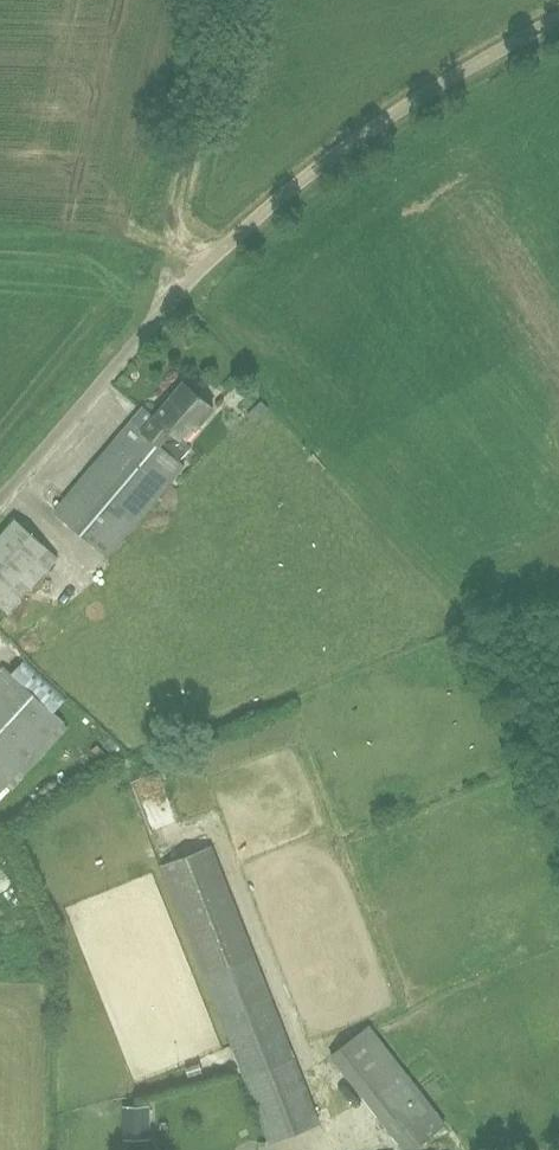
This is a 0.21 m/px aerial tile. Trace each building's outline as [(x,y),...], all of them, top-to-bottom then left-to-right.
[(144,406),(117,437),(54,511),(106,556),(184,465),(174,454),(214,405),(185,380),(156,415),(144,406)] [(6,612),(57,556),(47,547),(16,519),(0,536),(0,607),(6,612)] [(64,720),(14,676),(2,665),(0,668),(0,791),(64,720)] [(161,866),(204,974),(271,1142),(320,1123),(210,846),(161,866)] [(447,1122),(369,1025),(330,1055),(404,1149),(412,1149),(447,1122)]
